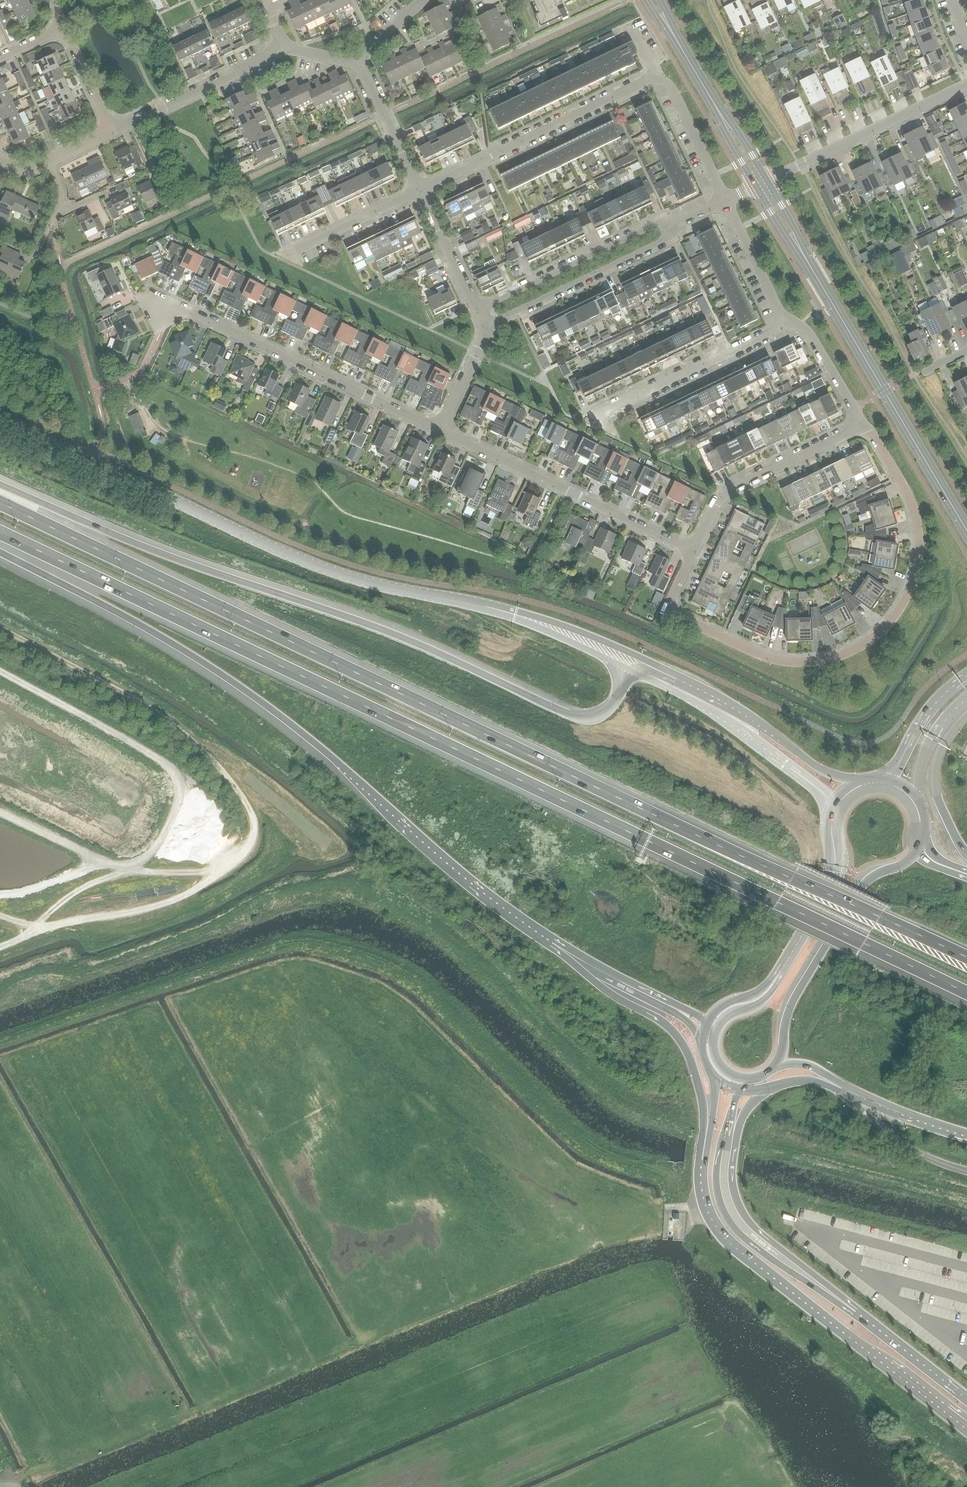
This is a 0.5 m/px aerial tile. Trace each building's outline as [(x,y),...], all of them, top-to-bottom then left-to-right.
[(15,12),(30,4),(29,0),(10,0),(9,0),(15,12)] [(297,30),(306,25),(294,0),(293,0),(290,2),(293,10),(288,12),(297,30)] [(306,25),(315,21),(307,3),(302,5),(299,0),(294,0),(306,25)] [(307,3),(315,21),(325,16),(317,0),(311,0),(312,1),(307,3)] [(325,16),(334,12),(335,15),(336,15),(328,0),(317,0),(325,16)] [(340,0),(328,0),(336,15),(345,11),(340,0)] [(345,11),(354,6),(351,0),(340,0),(345,11)] [(426,13),(432,24),(455,13),(454,11),(450,13),(447,7),(451,4),(449,0),(448,0),(444,2),(445,4),(426,13)] [(534,4),(536,3),(538,6),(535,7),(539,14),(535,16),(539,23),(541,22),(543,25),(540,27),(541,28),(562,18),(563,21),(568,18),(566,14),(569,13),(565,5),(572,2),(571,0),(532,0),(534,4)] [(743,28),(729,0),(723,0),(722,0),(726,8),(724,9),(727,13),(726,14),(731,22),(735,31),(740,29),(743,28)] [(743,28),(746,26),(745,26),(750,24),(746,15),(742,6),(739,2),(738,2),(737,0),(729,0),(743,28)] [(768,26),(756,0),(749,0),(754,11),(752,11),(754,16),(758,25),(759,25),(761,29),(765,27),(768,26)] [(768,26),(771,24),(776,22),(774,17),(770,9),(769,9),(767,4),(766,5),(763,0),(756,0),(768,26)] [(786,7),(783,0),(773,0),(774,1),(778,10),(783,8),(786,7)] [(812,5),(809,0),(800,0),(802,4),(804,8),(809,6),(812,5)] [(925,7),(923,0),(916,0),(905,4),(908,14),(925,9),(925,7)] [(30,4),(15,12),(20,24),(36,16),(30,4)] [(233,13),(240,27),(251,21),(245,7),(233,13)] [(497,8),(488,12),(478,17),(484,29),(507,17),(506,14),(501,16),(497,8)] [(925,9),(908,14),(911,23),(912,25),(929,19),(928,17),(925,9)] [(233,13),(222,18),(228,32),(240,27),(233,13)] [(455,13),(432,24),(438,36),(456,27),(452,18),(457,16),(455,13)] [(847,24),(842,14),(832,20),(837,30),(847,24)] [(881,14),(874,16),(877,28),(884,26),(881,14)] [(1,19),(12,42),(17,39),(6,16),(1,19)] [(513,29),(511,25),(507,28),(504,21),(508,19),(507,17),(484,29),(489,40),(513,29)] [(217,38),(228,32),(222,18),(210,24),(217,38)] [(929,19),(912,25),(915,33),(915,36),(932,29),(931,27),(929,19)] [(336,24),(330,27),(333,33),(339,30),(336,24)] [(834,31),(831,25),(824,28),(827,34),(834,31)] [(851,35),(848,28),(842,31),(845,38),(851,35)] [(513,29),(489,40),(495,52),(513,43),(514,44),(519,42),(517,37),(512,39),(509,33),(514,30),(513,29)] [(919,44),(919,46),(936,40),(935,37),(932,29),(915,36),(919,44)] [(208,30),(197,36),(204,50),(215,44),(208,30)] [(811,33),(804,37),(807,44),(815,40),(811,33)] [(197,36),(185,41),(192,55),(204,50),(197,36)] [(246,40),(248,44),(256,40),(254,36),(246,40)] [(444,41),(442,42),(454,66),(465,60),(456,42),(458,41),(456,36),(451,38),(453,43),(446,46),(444,41)] [(829,43),(826,37),(818,41),(820,47),(829,43)] [(803,46),(799,39),(792,42),(795,49),(803,46)] [(923,54),(924,57),(940,50),(939,47),(936,40),(919,46),(923,54)] [(194,59),(192,55),(185,41),(174,47),(181,61),(187,58),(189,61),(194,59)] [(235,45),(237,50),(245,45),(243,41),(235,45)] [(442,71),(454,66),(442,42),(439,44),(441,48),(435,51),(433,47),(431,48),(442,71)] [(632,57),(635,55),(637,55),(637,52),(636,49),(635,47),(633,44),(631,42),(489,111),(498,130),(635,63),(632,57)] [(788,43),(780,47),(784,54),(792,51),(788,43)] [(810,52),(817,49),(815,43),(808,47),(810,52)] [(898,55),(904,52),(901,46),(896,48),(898,55)] [(225,55),(233,51),(231,47),(223,51),(225,55)] [(414,73),(426,67),(421,58),(417,48),(408,52),(406,48),(403,49),(414,73)] [(442,71),(431,48),(428,49),(430,54),(421,58),(426,67),(429,74),(430,77),(442,71)] [(414,73),(403,49),(401,50),(403,55),(397,58),(395,53),(392,55),(403,78),(414,73)] [(593,56),(590,50),(584,53),(586,59),(593,56)] [(924,57),(928,67),(945,60),(944,57),(940,50),(924,57)] [(763,57),(766,63),(777,58),(774,51),(763,57)] [(904,52),(898,55),(901,61),(907,59),(904,52)] [(38,63),(44,74),(59,67),(54,55),(38,63)] [(403,78),(392,55),(390,56),(392,60),(386,63),(384,59),(379,61),(381,66),(383,65),(391,84),(403,78)] [(881,59),(878,61),(893,90),(898,88),(899,88),(895,80),(897,79),(894,75),(890,66),(886,57),(881,59)] [(759,67),(754,58),(747,61),(752,70),(759,67)] [(783,59),(775,63),(778,70),(786,66),(783,59)] [(856,61),(853,62),(868,93),(873,91),(874,91),(867,77),(869,77),(867,72),(863,63),(862,63),(860,59),(856,61)] [(211,64),(213,69),(221,65),(219,60),(211,64)] [(933,77),(949,70),(945,60),(928,67),(929,69),(933,77)] [(893,90),(878,61),(875,62),(871,64),(875,73),(879,82),(882,86),(883,86),(887,93),(888,93),(887,93),(893,90)] [(862,96),(868,93),(853,62),(850,64),(845,66),(847,71),(851,79),(852,79),(854,84),(855,83),(862,96)] [(1,74),(11,70),(8,63),(0,67),(0,72),(1,74)] [(774,66),(773,64),(764,68),(765,70),(767,75),(777,71),(774,66)] [(201,74),(210,70),(208,66),(199,70),(201,74)] [(44,74),(49,86),(65,79),(59,67),(44,74)] [(28,82),(34,79),(28,68),(23,70),(28,82)] [(834,71),(831,73),(846,104),(851,101),(852,101),(846,88),(847,87),(845,82),(841,74),(839,69),(834,71)] [(911,69),(905,71),(902,72),(905,77),(913,74),(911,69)] [(341,77),(337,70),(333,72),(345,97),(355,92),(346,75),(341,77)] [(190,80),(198,76),(196,71),(188,76),(190,80)] [(14,74),(19,86),(25,83),(20,72),(14,74)] [(328,84),(336,101),(345,97),(333,72),(329,74),(332,82),(328,84)] [(841,106),(846,104),(831,73),(828,74),(824,76),(826,81),(830,90),(832,94),(834,93),(840,107),(841,106)] [(919,87),(913,74),(905,77),(911,91),(919,87)] [(810,77),(807,79),(825,117),(831,114),(824,98),(825,98),(823,93),(819,84),(815,75),(810,78),(810,77)] [(8,91),(5,85),(10,82),(7,77),(0,81),(0,95),(8,91)] [(336,101),(328,84),(323,86),(319,78),(314,81),(318,89),(326,106),(336,101)] [(34,79),(28,82),(31,88),(37,86),(34,79)] [(55,98),(70,90),(65,79),(49,86),(55,98)] [(313,102),(305,85),(300,87),(296,79),(292,81),(304,107),(313,102)] [(825,117),(807,79),(804,80),(800,83),(804,91),(804,92),(808,100),(811,105),(812,104),(820,119),(825,117)] [(304,107),(292,81),(288,83),(292,91),(287,94),(295,111),(304,107)] [(791,81),(784,84),(788,93),(795,89),(791,81)] [(28,90),(25,83),(19,86),(22,93),(28,90)] [(326,106),(318,89),(313,91),(310,83),(305,85),(313,102),(317,110),(326,106)] [(282,96),(278,88),(273,90),(286,115),(295,111),(287,94),(282,96)] [(55,111),(60,109),(76,102),(70,90),(55,98),(58,104),(53,106),(55,111)] [(286,115),(273,90),(269,92),(273,100),(268,102),(276,120),(286,115)] [(14,103),(8,91),(0,95),(0,109),(14,103)] [(34,94),(37,101),(42,99),(38,91),(34,94)] [(227,99),(231,109),(256,97),(254,92),(246,96),(244,91),(227,99)] [(231,109),(236,118),(253,110),(251,105),(258,101),(256,97),(231,109)] [(31,109),(36,107),(32,99),(27,101),(31,109)] [(795,101),(792,102),(806,132),(812,129),(812,130),(812,129),(808,122),(810,121),(808,116),(804,108),(799,99),(795,101)] [(14,103),(0,109),(0,115),(3,122),(19,114),(16,108),(21,106),(18,101),(14,103)] [(81,114),(76,102),(60,109),(66,121),(81,114)] [(652,102),(635,110),(668,178),(654,185),(657,192),(668,186),(671,191),(674,189),(679,201),(696,193),(652,102)] [(806,132),(792,102),(789,104),(785,106),(789,115),(793,123),(795,128),(797,127),(801,135),(806,132)] [(966,114),(966,106),(965,103),(949,111),(954,121),(966,114)] [(50,114),(47,108),(42,111),(44,116),(50,114)] [(236,118),(240,127),(265,116),(263,111),(255,115),(253,110),(236,118)] [(33,115),(35,121),(41,118),(38,112),(33,115)] [(9,133),(24,126),(19,114),(3,122),(9,133)] [(56,126),(50,114),(44,116),(50,129),(56,126)] [(954,121),(959,131),(966,127),(966,114),(954,121)] [(240,127),(245,137),(262,129),(259,123),(267,120),(265,116),(240,127)] [(464,119),(472,134),(478,131),(471,116),(464,119)] [(47,130),(41,118),(35,121),(41,133),(47,130)] [(612,121),(602,126),(610,143),(620,138),(612,121)] [(416,133),(424,129),(421,123),(413,127),(416,133)] [(62,124),(56,126),(59,132),(65,130),(62,124)] [(937,124),(929,128),(931,132),(939,128),(937,124)] [(467,125),(457,130),(465,146),(475,141),(467,125)] [(24,126),(9,133),(14,145),(30,137),(24,126)] [(610,143),(602,126),(592,131),(600,148),(610,143)] [(959,131),(963,140),(966,139),(966,127),(959,131)] [(923,128),(914,132),(913,131),(925,156),(925,155),(925,154),(938,148),(932,134),(927,137),(923,128)] [(939,128),(931,132),(933,137),(936,135),(942,133),(939,128)] [(262,129),(245,137),(249,146),(274,134),(272,129),(264,133),(262,129)] [(457,130),(448,134),(456,150),(465,146),(457,130)] [(592,131),(582,136),(590,153),(600,148),(592,131)] [(925,156),(913,131),(913,132),(904,137),(909,145),(904,148),(910,161),(924,155),(924,156),(925,156)] [(274,134),(249,146),(253,155),(279,144),(278,143),(270,147),(268,142),(276,138),(274,134)] [(447,155),(456,150),(448,134),(439,139),(447,155)] [(306,143),(303,136),(296,139),(300,146),(306,143)] [(582,136),(571,141),(580,158),(590,153),(582,136)] [(447,155),(439,139),(430,143),(437,159),(447,155)] [(569,162),(580,158),(571,141),(561,146),(569,162)] [(949,148),(946,141),(940,144),(943,150),(949,148)] [(382,151),(379,143),(367,148),(370,156),(382,151)] [(426,164),(437,159),(430,143),(419,149),(426,164)] [(628,155),(634,152),(630,143),(624,146),(628,155)] [(273,151),(281,148),(279,144),(253,155),(258,165),(275,157),(273,151)] [(140,171),(146,168),(139,153),(133,156),(129,146),(116,152),(124,168),(136,162),(140,171)] [(561,146),(551,150),(559,167),(569,162),(561,146)] [(952,154),(949,148),(943,150),(946,157),(952,154)] [(549,172),(559,167),(551,150),(541,155),(549,172)] [(634,153),(613,163),(616,169),(637,159),(634,153)] [(901,154),(892,158),(892,157),(891,158),(903,182),(903,181),(912,177),(901,154)] [(541,155),(531,160),(539,177),(549,172),(541,155)] [(99,190),(96,184),(109,178),(99,156),(92,160),(94,164),(73,174),(83,197),(99,190)] [(236,157),(229,160),(231,165),(232,165),(238,162),(236,157)] [(903,182),(891,158),(892,159),(883,163),(894,185),(902,181),(903,182)] [(529,182),(539,177),(531,160),(521,165),(529,182)] [(339,161),(330,165),(334,173),(338,171),(337,167),(341,165),(339,161)] [(958,167),(955,161),(950,163),(953,170),(958,167)] [(388,163),(377,169),(384,184),(395,179),(388,163)] [(861,167),(873,191),(873,190),(882,186),(871,163),(862,168),(862,167),(861,167)] [(613,170),(610,164),(603,167),(606,173),(613,170)] [(521,165),(511,170),(519,187),(529,182),(521,165)] [(853,172),(864,195),(872,190),(873,191),(861,167),(862,168),(853,172)] [(961,173),(958,167),(953,170),(956,176),(961,173)] [(839,168),(830,172),(830,171),(829,172),(841,196),(841,195),(850,191),(839,168)] [(384,184),(377,169),(368,173),(375,189),(384,184)] [(630,179),(625,169),(617,173),(622,183),(630,179)] [(509,192),(519,187),(511,170),(501,175),(509,192)] [(835,206),(832,199),(840,195),(841,196),(829,172),(829,173),(821,177),(827,191),(823,193),(834,216),(840,213),(836,205),(835,206)] [(366,193),(375,189),(368,173),(358,178),(366,193)] [(122,181),(119,175),(114,177),(117,184),(122,181)] [(608,184),(616,180),(613,175),(606,179),(608,184)] [(113,178),(107,181),(110,187),(116,184),(113,178)] [(366,193),(358,178),(349,182),(357,198),(366,193)] [(584,184),(581,178),(575,181),(578,187),(584,184)] [(599,190),(607,186),(604,179),(596,184),(599,190)] [(635,192),(643,208),(652,203),(649,195),(654,193),(648,180),(638,184),(641,189),(635,192)] [(162,206),(168,203),(160,188),(155,190),(151,181),(138,187),(146,203),(158,197),(162,206)] [(349,182),(340,186),(348,202),(357,198),(349,182)] [(483,183),(474,188),(482,204),(491,199),(483,183)] [(599,190),(596,183),(587,187),(591,194),(599,190)] [(336,208),(348,202),(340,186),(329,192),(325,185),(320,187),(329,206),(334,203),(336,208)] [(316,198),(307,202),(315,218),(326,212),(324,208),(329,206),(320,187),(313,191),(316,198)] [(465,192),(472,208),(482,204),(474,188),(465,192)] [(623,190),(633,212),(643,208),(635,192),(629,194),(627,189),(623,190)] [(667,196),(664,189),(657,192),(661,199),(667,196)] [(857,209),(863,206),(855,189),(850,192),(853,198),(852,199),(857,209)] [(616,201),(624,217),(633,212),(623,190),(620,192),(622,198),(616,201)] [(40,207),(7,191),(0,207),(0,219),(6,221),(13,207),(35,218),(40,207)] [(106,204),(109,210),(114,220),(121,217),(118,212),(133,205),(127,192),(111,200),(112,201),(106,204)] [(268,192),(264,194),(257,197),(261,205),(272,200),(271,197),(269,193),(268,192)] [(455,197),(463,213),(465,216),(474,212),(472,208),(465,192),(455,197)] [(554,199),(551,193),(545,196),(548,202),(554,199)] [(452,218),(463,213),(455,197),(444,202),(452,218)] [(604,200),(614,221),(624,217),(616,201),(610,204),(607,198),(604,200)] [(595,205),(597,210),(605,226),(614,221),(604,200),(603,199),(594,203),(595,205)] [(298,206),(306,222),(315,218),(307,202),(298,206)] [(952,211),(956,219),(965,214),(966,213),(966,208),(965,204),(961,206),(952,211)] [(578,208),(580,212),(587,225),(592,223),(596,230),(605,226),(597,210),(595,205),(589,208),(585,209),(584,205),(578,208)] [(289,211),(297,227),(306,222),(298,206),(289,211)] [(538,211),(541,217),(549,213),(547,207),(538,211)] [(100,233),(105,230),(99,217),(94,220),(89,210),(77,216),(85,233),(97,227),(100,233)] [(145,219),(140,210),(130,215),(135,224),(145,219)] [(289,211),(280,215),(287,231),(297,227),(289,211)] [(538,211),(533,214),(536,220),(541,217),(538,211)] [(577,220),(568,224),(576,240),(585,235),(581,228),(587,225),(580,212),(574,215),(577,220)] [(278,236),(287,231),(280,215),(270,220),(278,236)] [(493,228),(496,226),(499,225),(495,216),(494,217),(489,219),(493,228)] [(528,216),(523,219),(526,225),(531,222),(528,216)] [(414,217),(403,222),(410,238),(421,233),(414,217)] [(933,219),(929,222),(933,230),(937,227),(941,225),(937,217),(933,219)] [(482,226),(485,232),(490,229),(486,221),(480,223),(482,226)] [(556,223),(566,244),(576,240),(568,224),(562,227),(560,221),(556,223)] [(403,222),(393,227),(401,243),(407,240),(409,245),(413,243),(410,238),(403,222)] [(555,230),(549,233),(557,249),(566,244),(556,223),(553,224),(555,230)] [(482,226),(476,229),(479,235),(485,232),(482,226)] [(393,227),(384,231),(394,252),(403,248),(401,243),(393,227)] [(112,228),(106,231),(109,237),(115,234),(112,228)] [(705,255),(691,262),(693,267),(706,260),(740,328),(757,320),(713,228),(696,237),(705,255)] [(501,229),(496,231),(486,236),(489,242),(503,235),(501,229)] [(547,254),(557,249),(549,233),(543,236),(540,230),(537,232),(547,254)] [(394,252),(384,231),(375,236),(385,257),(394,252)] [(472,231),(461,236),(464,242),(475,237),(472,231)] [(530,242),(538,258),(547,254),(537,232),(533,234),(536,239),(530,242)] [(6,245),(9,240),(0,235),(0,242),(6,245)] [(366,240),(373,256),(376,261),(385,257),(375,236),(366,240)] [(356,244),(364,260),(373,256),(366,240),(356,244)] [(479,246),(476,240),(466,245),(468,251),(479,246)] [(528,263),(538,258),(530,242),(525,245),(522,240),(513,244),(515,250),(519,257),(519,258),(525,255),(528,263)] [(172,265),(164,261),(158,273),(174,280),(188,250),(172,242),(168,251),(177,255),(172,265)] [(904,246),(901,248),(904,256),(908,264),(912,262),(908,255),(908,254),(917,250),(913,242),(904,246)] [(364,260),(356,244),(347,249),(355,265),(364,260)] [(25,264),(26,263),(19,259),(21,254),(3,245),(0,252),(3,253),(0,261),(0,269),(19,278),(25,264)] [(877,256),(872,245),(866,247),(870,258),(877,256)] [(479,246),(468,251),(471,256),(481,251),(479,246)] [(142,280),(158,273),(164,261),(159,250),(151,253),(153,256),(135,264),(142,280)] [(199,266),(203,257),(188,250),(174,280),(179,283),(186,268),(196,273),(199,266)] [(519,257),(515,250),(514,250),(506,254),(508,262),(515,258),(519,257)] [(422,263),(433,257),(431,252),(420,257),(422,263)] [(897,260),(893,253),(888,255),(891,262),(897,260)] [(205,295),(219,265),(203,257),(199,266),(207,270),(203,280),(194,276),(189,287),(205,295)] [(669,261),(676,277),(682,275),(684,280),(693,275),(687,262),(682,264),(678,257),(669,261)] [(486,271),(494,287),(505,282),(493,258),(484,262),(485,268),(486,271)] [(437,266),(435,260),(424,266),(426,271),(437,266)] [(659,266),(670,287),(673,286),(671,280),(676,277),(669,261),(659,266)] [(386,278),(405,272),(402,264),(383,270),(386,278)] [(219,265),(205,295),(210,297),(217,283),(227,288),(230,281),(234,272),(219,265)] [(437,266),(426,271),(429,276),(440,271),(437,266)] [(660,292),(670,287),(659,266),(650,271),(660,292)] [(99,268),(88,274),(93,284),(100,281),(108,297),(123,290),(112,268),(102,273),(99,268)] [(494,287),(486,271),(485,268),(473,273),(475,277),(483,293),(494,287)] [(417,271),(410,274),(413,280),(419,277),(417,271)] [(660,292),(650,271),(640,275),(650,297),(651,297),(660,292)] [(962,271),(955,274),(961,287),(966,284),(966,281),(962,271)] [(220,302),(236,309),(250,279),(234,272),(230,281),(238,285),(234,294),(225,290),(220,302)] [(651,297),(650,297),(640,275),(631,280),(639,296),(639,295),(641,301),(646,298),(647,300),(651,298),(651,297)] [(948,289),(942,276),(934,280),(940,293),(948,289)] [(250,279),(236,309),(241,312),(248,298),(258,303),(261,296),(261,295),(265,287),(250,279)] [(625,292),(620,294),(626,308),(636,303),(633,298),(639,296),(631,280),(621,284),(625,292)] [(933,282),(927,286),(932,297),(939,293),(933,282)] [(251,317),(267,324),(281,294),(265,287),(261,295),(261,296),(269,299),(264,309),(256,305),(251,317)] [(439,294),(447,310),(458,305),(450,289),(439,294)] [(617,312),(626,308),(620,294),(615,297),(611,289),(602,294),(609,310),(614,307),(617,312)] [(281,294),(267,324),(272,327),(278,313),(289,317),(292,310),(296,301),(281,294)] [(436,315),(447,310),(439,294),(428,299),(436,315)] [(592,298),(603,320),(606,318),(604,312),(609,310),(602,294),(592,298)] [(583,303),(590,319),(597,316),(599,321),(603,320),(592,298),(583,303)] [(675,298),(666,303),(669,309),(678,304),(675,298)] [(281,331),(297,339),(312,309),(296,301),(292,310),(300,314),(295,324),(287,320),(281,331)] [(926,325),(932,336),(940,332),(941,333),(929,308),(926,302),(917,307),(921,314),(917,317),(922,327),(926,325)] [(573,308),(583,329),(587,327),(584,322),(590,319),(583,303),(573,308)] [(659,314),(669,309),(666,303),(656,308),(659,314)] [(964,331),(966,330),(966,315),(961,303),(962,304),(953,309),(964,331)] [(929,308),(941,333),(941,332),(941,331),(950,327),(939,305),(930,309),(930,308),(929,308)] [(102,311),(105,318),(116,313),(113,306),(102,311)] [(563,312),(571,328),(577,325),(580,331),(583,329),(573,308),(563,312)] [(320,332),(323,325),(327,316),(312,309),(297,339),(303,341),(309,327),(320,332)] [(554,317),(564,338),(567,337),(565,331),(571,328),(563,312),(554,317)] [(703,322),(697,325),(705,341),(714,336),(711,329),(716,326),(710,313),(701,318),(703,322)] [(131,337),(139,332),(135,324),(134,325),(133,321),(135,320),(132,314),(118,321),(115,315),(104,321),(108,329),(114,326),(119,335),(117,339),(116,339),(112,349),(122,353),(126,343),(124,342),(126,338),(131,335),(131,337)] [(312,346),(328,353),(343,323),(327,316),(323,325),(331,329),(326,338),(318,334),(312,346)] [(555,343),(564,338),(554,317),(544,321),(555,343)] [(662,323),(660,318),(652,321),(655,326),(662,323)] [(555,343),(544,321),(535,326),(538,333),(533,336),(540,349),(545,347),(546,349),(555,344),(555,343)] [(350,347),(354,340),(358,331),(343,323),(328,353),(334,356),(340,342),(350,347)] [(696,345),(705,341),(697,325),(692,328),(689,323),(686,325),(696,345)] [(686,350),(696,345),(686,325),(682,327),(684,331),(679,334),(686,350)] [(644,332),(642,327),(634,331),(636,336),(644,332)] [(343,361),(359,368),(373,338),(358,331),(354,340),(362,343),(357,353),(349,349),(343,361)] [(604,341),(611,337),(608,331),(601,335),(604,341)] [(632,331),(623,336),(625,340),(629,338),(629,339),(634,336),(632,331)] [(917,331),(908,335),(908,334),(907,335),(911,341),(906,343),(914,360),(919,358),(919,359),(920,359),(919,358),(928,354),(917,331)] [(193,346),(194,344),(190,333),(188,332),(176,336),(175,338),(177,342),(173,343),(172,345),(176,357),(178,358),(182,356),(183,358),(178,367),(188,372),(196,354),(190,352),(189,348),(193,346)] [(677,354),(686,350),(679,334),(673,337),(671,332),(667,334),(677,354)] [(668,359),(677,354),(667,334),(664,336),(666,340),(660,343),(668,359)] [(594,345),(602,342),(599,336),(591,340),(594,345)] [(623,336),(614,340),(616,344),(625,340),(623,336)] [(389,345),(373,338),(359,368),(364,371),(371,357),(381,361),(385,354),(389,345)] [(588,340),(579,344),(583,351),(592,346),(588,340)] [(605,344),(607,349),(616,344),(614,340),(605,344)] [(659,363),(668,359),(660,343),(655,345),(653,341),(649,343),(659,363)] [(227,350),(212,343),(203,361),(214,366),(211,371),(221,376),(228,362),(222,359),(227,350)] [(650,368),(659,363),(649,343),(645,344),(647,349),(642,352),(650,368)] [(793,344),(783,348),(791,364),(796,362),(799,366),(808,362),(802,348),(796,351),(793,344)] [(374,375),(390,383),(404,353),(389,345),(385,354),(393,358),(388,368),(380,364),(374,375)] [(785,367),(791,364),(783,348),(774,353),(777,360),(772,362),(777,372),(776,372),(778,376),(787,372),(785,367)] [(564,359),(570,356),(567,350),(561,353),(564,359)] [(640,372),(650,368),(642,352),(636,354),(634,350),(630,351),(640,372)] [(631,376),(640,372),(630,351),(627,353),(629,358),(624,360),(631,376)] [(412,376),(416,369),(415,369),(419,360),(404,353),(390,383),(395,385),(402,371),(412,376)] [(259,371),(253,368),(255,365),(245,360),(245,359),(237,355),(233,364),(235,364),(230,374),(239,378),(237,382),(245,386),(241,393),(247,396),(259,371)] [(769,356),(759,361),(769,381),(773,380),(771,375),(776,372),(777,372),(772,362),(769,356)] [(622,381),(631,376),(624,360),(618,363),(616,359),(612,360),(622,381)] [(428,383),(435,367),(419,360),(415,369),(416,369),(424,373),(419,382),(410,378),(405,390),(421,397),(428,383)] [(613,385),(622,381),(612,360),(608,362),(611,367),(605,369),(613,385)] [(759,361),(750,365),(758,381),(763,379),(766,383),(769,381),(759,361)] [(750,365),(741,370),(751,390),(755,389),(752,384),(758,381),(750,365)] [(443,390),(451,375),(435,367),(428,383),(443,391),(443,390)] [(604,390),(613,385),(605,369),(600,372),(597,367),(594,369),(604,390)] [(816,368),(805,373),(809,381),(820,375),(816,368)] [(267,369),(259,385),(267,389),(265,393),(278,399),(284,388),(275,384),(279,375),(267,369)] [(592,376),(587,378),(594,394),(604,390),(594,369),(590,371),(592,376)] [(741,370),(732,374),(740,390),(745,387),(747,392),(751,390),(741,370)] [(732,374),(723,379),(733,399),(736,397),(734,393),(740,390),(732,374)] [(585,399),(594,394),(587,378),(581,381),(579,376),(570,381),(576,394),(581,391),(585,399)] [(963,378),(963,379),(963,380),(955,384),(958,391),(952,393),(960,409),(966,406),(966,386),(963,378)] [(713,383),(721,399),(727,396),(729,401),(733,399),(723,379),(713,383)] [(825,386),(822,379),(811,384),(814,390),(825,386)] [(793,389),(790,382),(783,385),(786,392),(793,389)] [(428,383),(421,397),(423,398),(420,405),(433,412),(437,404),(440,404),(443,391),(428,383)] [(704,388),(714,408),(718,406),(716,402),(721,399),(713,383),(704,388)] [(298,384),(289,402),(298,406),(295,413),(307,419),(316,400),(307,396),(310,389),(298,384)] [(460,416),(476,424),(490,394),(474,386),(460,416)] [(695,392),(703,408),(708,405),(711,410),(714,408),(704,388),(695,392)] [(774,398),(771,390),(765,393),(768,400),(774,398)] [(686,396),(696,417),(700,415),(697,410),(703,408),(695,392),(686,396)] [(490,394),(476,424),(481,426),(488,412),(498,417),(501,410),(505,401),(490,394)] [(819,400),(828,418),(838,413),(829,395),(819,400)] [(686,396),(677,401),(684,417),(690,414),(692,419),(696,417),(686,396)] [(330,426),(341,404),(326,397),(316,418),(330,426)] [(767,401),(767,400),(765,397),(756,401),(758,405),(767,401)] [(782,403),(780,399),(770,403),(772,407),(782,403)] [(817,423),(828,418),(819,400),(808,405),(817,423)] [(521,408),(505,401),(501,410),(509,413),(504,423),(496,419),(490,431),(506,438),(521,408)] [(677,401),(667,405),(678,426),(681,424),(679,419),(684,417),(677,401)] [(758,405),(756,401),(747,406),(749,409),(758,405)] [(270,402),(267,409),(272,412),(276,404),(270,402)] [(658,410),(666,426),(672,423),(674,427),(678,426),(667,405),(658,410)] [(798,410),(807,428),(817,423),(808,405),(798,410)] [(525,410),(521,408),(506,438),(522,445),(529,430),(520,425),(526,413),(525,410)] [(728,411),(732,418),(738,415),(735,408),(728,411)] [(649,414),(659,435),(663,433),(661,428),(666,426),(658,410),(649,414)] [(788,415),(797,433),(807,428),(798,410),(788,415)] [(362,433),(369,418),(356,412),(348,429),(355,432),(350,443),(361,449),(368,435),(362,433)] [(143,431),(137,414),(129,417),(136,434),(143,431)] [(655,436),(659,435),(649,414),(640,419),(647,434),(653,432),(655,436)] [(720,418),(722,423),(728,420),(725,414),(719,417),(720,418)] [(748,419),(746,415),(739,418),(742,425),(743,425),(742,422),(748,419)] [(778,420),(786,438),(797,433),(788,415),(778,420)] [(715,426),(722,423),(720,418),(713,421),(715,426)] [(742,425),(739,418),(729,423),(731,427),(735,425),(737,428),(742,425)] [(563,439),(567,430),(545,420),(542,426),(549,429),(544,439),(554,444),(547,458),(553,460),(558,449),(563,439)] [(767,425),(776,443),(786,438),(778,420),(767,425)] [(703,432),(710,429),(708,423),(701,427),(703,432)] [(718,428),(720,432),(722,431),(724,435),(730,432),(728,428),(731,427),(729,423),(718,428)] [(390,467),(396,455),(388,451),(397,432),(384,425),(374,445),(380,448),(378,453),(385,457),(382,463),(390,467)] [(766,448),(776,443),(767,425),(757,430),(766,448)] [(330,445),(337,431),(331,428),(324,443),(330,445)] [(720,432),(718,428),(708,433),(710,437),(720,432)] [(568,468),(583,438),(567,430),(563,439),(570,443),(566,452),(558,449),(553,460),(568,468)] [(756,453),(766,448),(757,430),(747,435),(756,453)] [(710,437),(708,433),(694,440),(697,445),(711,438),(710,437)] [(745,458),(756,453),(747,435),(737,440),(745,458)] [(598,445),(583,438),(568,468),(574,470),(580,456),(590,461),(594,454),(598,445)] [(419,481),(421,477),(427,466),(419,462),(427,446),(413,439),(403,459),(411,463),(407,471),(413,473),(407,485),(415,489),(417,486),(420,487),(423,483),(419,481)] [(735,463),(745,458),(737,440),(726,445),(735,463)] [(665,450),(663,444),(656,447),(659,453),(665,450)] [(613,452),(598,445),(594,454),(601,458),(597,467),(589,463),(583,475),(599,482),(613,452)] [(725,468),(735,463),(726,445),(716,449),(725,468)] [(362,450),(356,446),(355,448),(352,447),(347,458),(356,462),(362,450)] [(714,473),(725,468),(716,449),(705,455),(714,473)] [(853,454),(862,473),(873,468),(864,449),(853,454)] [(628,459),(613,452),(599,482),(604,485),(611,471),(621,475),(624,468),(628,459)] [(451,487),(460,470),(452,467),(456,460),(450,457),(450,456),(442,453),(434,471),(441,474),(438,481),(451,487)] [(852,478),(862,473),(853,454),(843,459),(852,478)] [(644,467),(628,459),(624,468),(632,472),(627,482),(619,478),(614,489),(630,497),(644,467)] [(833,464),(842,483),(852,478),(843,459),(833,464)] [(823,469),(831,488),(842,483),(833,464),(823,469)] [(486,474),(469,466),(456,492),(469,498),(466,506),(476,510),(484,493),(478,490),(486,474)] [(644,467),(630,497),(635,499),(642,485),(652,490),(655,483),(659,474),(644,467)] [(812,474),(821,492),(831,488),(823,469),(812,474)] [(644,504),(660,511),(675,481),(659,474),(655,483),(663,487),(658,496),(650,492),(644,504)] [(802,479),(811,497),(821,492),(812,474),(802,479)] [(880,484),(877,478),(867,483),(871,489),(880,484)] [(515,487),(498,479),(486,505),(503,512),(500,519),(506,522),(513,506),(508,504),(515,487)] [(802,479),(792,484),(801,502),(811,497),(802,479)] [(690,489),(675,481),(660,511),(666,514),(672,500),(682,505),(686,498),(690,489)] [(801,502),(792,484),(781,489),(790,507),(788,508),(789,509),(790,510),(791,510),(791,511),(792,511),(793,511),(794,511),(795,511),(796,511),(797,510),(798,510),(798,509),(799,508),(799,507),(799,506),(800,503),(801,502)] [(706,496),(690,489),(686,498),(693,501),(689,511),(680,507),(675,518),(691,526),(696,516),(699,517),(702,511),(699,509),(706,496)] [(526,493),(518,511),(527,515),(524,522),(535,527),(541,514),(535,511),(540,500),(526,493)] [(872,518),(892,512),(889,500),(875,504),(875,502),(872,497),(859,504),(863,513),(870,511),(872,518)] [(826,503),(816,508),(819,514),(829,509),(826,503)] [(811,518),(819,514),(816,508),(808,512),(811,518)] [(736,511),(729,526),(758,540),(765,524),(757,520),(754,528),(746,523),(750,517),(734,509),(734,510),(736,511)] [(511,512),(508,519),(514,522),(517,514),(511,512)] [(896,524),(892,512),(872,518),(874,525),(868,526),(868,536),(884,535),(883,530),(883,528),(896,524)] [(579,544),(584,546),(588,538),(591,532),(585,529),(589,523),(571,514),(565,526),(567,527),(561,538),(578,546),(579,544)] [(799,524),(808,519),(806,515),(797,520),(799,524)] [(751,555),(758,540),(729,526),(721,541),(735,548),(738,541),(746,545),(743,552),(751,555)] [(588,538),(584,546),(583,550),(585,551),(590,554),(591,554),(595,546),(609,552),(613,544),(614,545),(618,536),(601,528),(595,541),(588,538)] [(884,541),(884,535),(868,536),(869,541),(877,542),(875,554),(895,557),(897,545),(884,543),(884,541)] [(626,550),(622,559),(635,565),(632,572),(633,573),(640,576),(646,565),(641,562),(646,550),(629,541),(625,550),(626,550)] [(721,541),(714,556),(743,570),(751,555),(743,552),(740,558),(732,555),(735,548),(721,541)] [(590,554),(585,551),(579,562),(585,565),(590,554)] [(893,570),(895,557),(875,554),(873,566),(865,565),(863,569),(877,574),(879,569),(880,567),(893,570)] [(655,575),(650,585),(663,592),(670,578),(663,575),(670,561),(657,555),(649,572),(655,575)] [(732,575),(729,582),(736,586),(743,570),(714,556),(707,571),(721,578),(724,572),(732,575)] [(875,580),(877,574),(863,569),(861,572),(868,577),(861,587),(878,599),(885,589),(874,581),(875,580)] [(707,571),(700,587),(729,601),(736,586),(729,582),(725,588),(718,585),(721,578),(707,571)] [(633,573),(630,580),(637,583),(640,576),(633,573)] [(721,616),(729,601),(700,587),(692,602),(691,601),(706,609),(709,602),(717,605),(714,613),(721,616)] [(870,609),(878,599),(861,587),(854,597),(847,592),(844,595),(854,607),(858,603),(859,601),(870,609)] [(661,601),(663,596),(657,592),(654,598),(661,601)] [(834,610),(834,611),(843,629),(854,623),(848,611),(850,610),(854,607),(844,595),(841,598),(842,600),(832,605),(834,610)] [(743,626),(755,631),(763,612),(756,609),(759,602),(748,597),(744,596),(737,612),(748,617),(743,626)] [(815,610),(819,625),(824,623),(826,623),(832,635),(843,629),(834,611),(823,616),(819,609),(815,610)] [(774,617),(763,612),(755,631),(766,636),(771,624),(774,624),(779,626),(782,611),(777,610),(774,617)] [(813,626),(819,625),(815,610),(811,611),(811,619),(799,620),(799,640),(812,640),(811,626),(813,626)] [(787,641),(799,640),(799,620),(786,620),(786,612),(782,611),(779,626),(784,627),(786,627),(787,641)]
